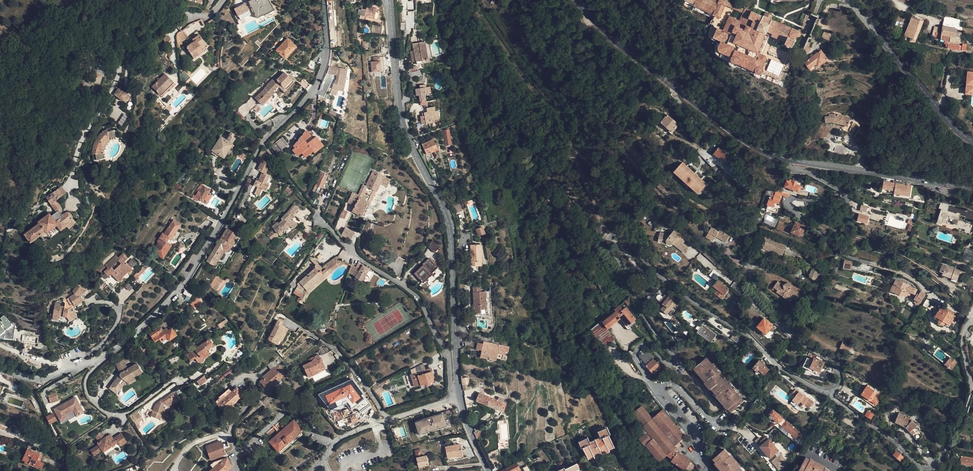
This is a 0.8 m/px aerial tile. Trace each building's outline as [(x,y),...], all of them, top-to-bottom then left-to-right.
[(263,15),(274,10),(269,0),(251,0),(248,1),(252,8),(257,18),(263,15)] [(327,1),(332,1),(333,10),(336,10),(336,5),(335,5),(334,1),(333,1),(333,0),(327,0),(327,1)] [(750,67),(752,71),(758,72),(776,81),(785,60),(757,47),(765,30),(791,42),(799,27),(734,0),(683,0),(707,13),(706,19),(709,20),(706,27),(708,33),(716,38),(711,45),(712,49),(717,52),(725,55),(726,61),(733,59),(750,67)] [(241,19),(244,18),(242,14),(249,11),(248,9),(245,3),(235,8),(241,19)] [(376,9),(367,7),(366,10),(363,9),(362,16),(374,19),(376,9)] [(923,22),(913,18),(905,35),(903,40),(909,42),(914,43),(923,22)] [(950,37),(949,42),(955,43),(960,44),(962,31),(949,28),(949,24),(943,23),(943,25),(941,35),(941,36),(950,37)] [(169,26),(167,25),(162,33),(161,38),(164,37),(166,37),(167,37),(172,28),(169,26)] [(941,36),(941,35),(938,34),(936,34),(938,28),(935,27),(932,37),(941,40),(941,36)] [(821,37),(829,40),(831,34),(823,31),(821,37)] [(200,47),(205,44),(198,34),(192,39),(194,42),(186,47),(194,58),(203,51),(202,50),(200,47)] [(296,46),(287,38),(276,50),(284,58),(296,46)] [(948,49),(951,49),(961,51),(962,47),(955,46),(948,45),(949,42),(945,41),(944,45),(946,45),(946,47),(947,48),(947,49),(948,49)] [(413,44),(414,51),(415,55),(411,56),(412,62),(415,62),(428,60),(424,42),(413,44)] [(804,63),(811,72),(827,60),(824,56),(827,54),(828,55),(829,54),(829,53),(828,51),(826,51),(825,50),(824,49),(823,49),(821,49),(820,50),(821,51),(814,56),(811,58),(804,63)] [(373,57),(374,61),(370,62),(371,73),(382,72),(381,56),(373,57)] [(843,61),(841,60),(838,68),(840,68),(843,69),(846,62),(843,61)] [(891,68),(885,60),(882,64),(888,71),(891,68)] [(345,74),(327,68),(324,75),(334,79),(336,80),(334,84),(331,83),(327,91),(332,94),(338,96),(345,74)] [(265,88),(255,98),(262,105),(274,92),(273,91),(281,83),(284,87),(291,80),(284,72),(281,75),(278,73),(267,85),(267,86),(265,88)] [(96,83),(99,77),(93,73),(88,82),(93,85),(94,83),(96,83)] [(168,87),(173,83),(165,74),(152,87),(160,95),(164,91),(166,93),(170,89),(168,87)] [(305,89),(310,85),(304,79),(299,84),(305,89)] [(128,90),(126,93),(119,88),(114,94),(126,102),(130,96),(128,94),(130,92),(128,90)] [(419,96),(420,102),(425,101),(424,94),(425,93),(424,88),(414,90),(415,96),(419,96)] [(148,93),(153,98),(156,95),(151,90),(148,93)] [(424,116),(422,116),(421,116),(422,125),(432,123),(432,120),(438,119),(439,119),(438,111),(435,111),(434,107),(426,108),(427,112),(424,113),(424,116)] [(118,123),(122,126),(127,117),(124,114),(118,123)] [(845,122),(849,123),(850,120),(850,119),(843,117),(834,114),(830,115),(830,117),(825,117),(826,123),(832,123),(840,125),(844,126),(845,122)] [(679,125),(668,116),(661,123),(672,133),(679,125)] [(858,126),(854,124),(853,125),(852,125),(848,133),(853,135),(858,126)] [(110,135),(111,139),(117,138),(116,129),(109,132),(108,128),(103,133),(99,139),(95,146),(93,154),(96,154),(98,161),(105,159),(104,153),(100,154),(102,147),(105,139),(110,135)] [(313,151),(321,144),(316,137),(308,144),(305,140),(309,136),(306,131),(292,148),(297,155),(301,152),(305,156),(313,151)] [(108,143),(111,139),(110,135),(105,139),(102,147),(100,154),(104,153),(105,150),(106,146),(108,143)] [(227,140),(225,139),(221,137),(212,151),(213,151),(218,155),(223,158),(229,149),(228,148),(231,142),(232,143),(235,138),(231,135),(230,135),(227,140)] [(270,146),(278,156),(283,152),(282,150),(288,145),(282,137),(270,146)] [(433,150),(437,148),(433,139),(422,144),(427,155),(434,151),(433,150)] [(323,146),(321,144),(313,151),(315,153),(323,146)] [(729,156),(718,148),(714,154),(724,162),(729,156)] [(232,151),(229,149),(223,158),(225,159),(229,154),(230,154),(232,151)] [(411,157),(407,149),(399,154),(403,161),(411,157)] [(331,172),(338,157),(334,155),(328,170),(331,172)] [(262,172),(265,174),(270,164),(262,160),(257,170),(262,172)] [(683,163),(675,172),(699,194),(707,185),(683,163)] [(265,174),(262,172),(257,181),(255,180),(253,185),(257,187),(261,189),(265,190),(268,185),(267,184),(264,183),(268,176),(265,174)] [(324,185),(328,175),(321,172),(315,185),(323,189),(324,185)] [(690,187),(698,195),(699,194),(675,172),(674,173),(688,185),(690,187)] [(367,200),(369,201),(374,192),(377,193),(380,186),(377,185),(376,174),(373,173),(366,187),(370,189),(369,191),(371,191),(367,200)] [(377,185),(380,186),(381,185),(384,178),(376,174),(377,185)] [(385,187),(386,187),(389,180),(384,178),(381,185),(385,187)] [(787,181),(785,186),(799,192),(801,186),(797,184),(797,182),(793,181),(792,183),(787,181)] [(910,192),(911,185),(884,181),(883,189),(895,190),(894,193),(901,195),(902,191),(910,192)] [(202,190),(200,189),(195,196),(199,199),(207,204),(213,195),(209,192),(210,190),(204,186),(202,190)] [(370,189),(366,187),(361,198),(352,195),(349,202),(356,205),(355,208),(353,212),(362,217),(368,204),(369,201),(367,200),(371,191),(369,191),(370,189)] [(67,227),(73,220),(73,217),(71,215),(70,214),(69,214),(67,214),(63,216),(61,214),(62,212),(62,209),(56,200),(65,194),(61,188),(47,197),(58,214),(54,217),(51,214),(38,222),(39,224),(24,234),(29,243),(40,236),(46,231),(47,233),(57,226),(61,231),(67,228),(67,227)] [(787,196),(788,193),(773,189),(772,192),(770,197),(769,201),(768,204),(767,206),(766,208),(776,212),(779,204),(781,199),(780,198),(781,194),(787,196)] [(462,211),(458,201),(452,204),(456,214),(462,211)] [(292,215),(292,214),(298,207),(293,204),(286,212),(282,217),(282,218),(283,219),(279,223),(277,222),(275,222),(271,226),(273,228),(277,233),(279,235),(283,231),(283,230),(288,225),(290,227),(293,225),(295,222),(295,221),(292,218),(290,216),(291,214),(292,215)] [(771,225),(774,218),(766,214),(763,222),(771,225)] [(867,223),(869,217),(859,214),(858,221),(867,223)] [(76,223),(73,220),(67,227),(67,228),(69,230),(76,223)] [(153,251),(159,256),(168,243),(165,241),(168,237),(171,239),(181,225),(174,220),(165,234),(163,232),(159,238),(161,239),(153,251)] [(237,220),(234,226),(243,232),(247,226),(237,220)] [(792,232),(801,236),(806,227),(796,222),(792,232)] [(485,234),(483,227),(474,230),(475,234),(477,233),(478,236),(485,234)] [(240,236),(227,228),(207,261),(215,266),(224,252),(227,252),(229,250),(232,248),(234,245),(235,243),(240,236)] [(271,239),(277,233),(273,228),(267,234),(271,239)] [(350,240),(354,233),(344,228),(341,235),(350,240)] [(719,232),(711,228),(706,237),(713,241),(716,236),(726,242),(729,236),(719,230),(719,232)] [(660,235),(673,244),(677,239),(680,235),(674,230),(670,235),(660,233),(660,235)] [(50,236),(47,233),(46,231),(40,236),(43,241),(47,239),(50,236)] [(673,244),(660,235),(658,242),(667,243),(667,244),(668,245),(670,246),(671,245),(672,245),(673,244)] [(680,235),(677,239),(683,244),(687,240),(680,235)] [(775,242),(776,240),(765,235),(760,246),(763,247),(763,249),(771,252),(772,250),(783,255),(786,246),(775,242)] [(677,239),(673,244),(685,253),(688,248),(683,244),(677,239)] [(747,242),(741,239),(738,246),(744,248),(747,242)] [(432,242),(428,249),(433,256),(439,251),(432,242)] [(171,246),(168,243),(159,256),(163,258),(171,246)] [(374,259),(379,249),(366,243),(361,253),(374,259)] [(480,245),(471,245),(471,266),(481,265),(480,245)] [(962,257),(972,262),(972,253),(965,249),(962,257)] [(310,255),(308,257),(316,267),(321,272),(326,269),(330,274),(342,264),(336,256),(322,267),(310,255)] [(111,274),(108,278),(112,282),(114,279),(123,287),(127,282),(132,277),(136,272),(127,265),(129,262),(124,258),(120,262),(118,260),(108,271),(111,274)] [(851,270),(852,261),(844,260),(842,269),(851,270)] [(420,284),(421,284),(431,276),(430,275),(436,270),(428,261),(421,266),(422,267),(413,275),(412,274),(408,278),(416,287),(420,284)] [(365,270),(366,268),(362,265),(360,270),(356,267),(352,265),(349,273),(355,277),(354,280),(356,281),(358,280),(361,281),(368,271),(365,270)] [(956,282),(959,275),(961,274),(962,271),(942,265),(940,272),(943,273),(943,275),(952,278),(951,281),(956,282)] [(302,305),(307,296),(309,293),(330,274),(326,269),(321,272),(316,267),(297,284),(298,285),(294,292),(293,294),(299,297),(296,301),(302,305)] [(817,276),(819,273),(812,269),(812,271),(809,275),(808,277),(819,283),(822,278),(817,276)] [(136,280),(141,284),(143,281),(141,281),(148,272),(145,270),(136,280)] [(219,277),(217,276),(210,286),(212,288),(214,285),(216,286),(219,281),(218,280),(219,277)] [(722,299),(729,289),(718,280),(713,286),(717,289),(714,293),(722,299)] [(908,295),(910,296),(911,294),(909,293),(909,292),(915,294),(917,290),(911,287),(912,286),(896,280),(894,285),(893,286),(891,291),(903,296),(903,295),(907,297),(908,295)] [(777,282),(773,287),(784,294),(783,296),(791,301),(793,298),(796,293),(791,289),(792,287),(788,283),(783,286),(777,282)] [(475,313),(481,313),(481,310),(487,309),(487,303),(488,303),(489,313),(492,313),(491,291),(482,292),(482,285),(474,286),(475,313)] [(772,289),(783,296),(784,294),(773,287),(772,289)] [(605,288),(601,290),(606,300),(610,298),(605,288)] [(55,315),(60,315),(60,314),(69,315),(77,311),(75,309),(75,308),(77,307),(78,309),(81,310),(88,306),(86,301),(86,290),(77,289),(77,297),(79,299),(65,300),(66,303),(66,307),(61,306),(61,304),(57,304),(55,315)] [(918,306),(926,294),(921,291),(919,295),(917,297),(916,296),(914,298),(914,299),(915,300),(914,302),(915,303),(915,304),(918,306)] [(661,302),(658,306),(667,315),(672,309),(674,307),(679,311),(683,305),(676,299),(671,295),(669,297),(665,295),(663,298),(666,300),(665,301),(663,304),(661,302)] [(922,305),(930,310),(933,304),(930,302),(931,301),(927,299),(922,305)] [(201,307),(195,300),(190,303),(195,311),(201,307)] [(620,305),(617,307),(614,309),(616,312),(618,314),(624,310),(620,305)] [(618,315),(621,318),(628,326),(630,324),(636,319),(626,307),(624,310),(618,314),(618,315)] [(936,315),(935,316),(940,319),(938,322),(944,326),(944,325),(945,323),(949,325),(955,317),(953,315),(955,313),(947,308),(946,311),(943,309),(941,308),(939,311),(936,309),(934,313),(933,313),(936,315)] [(608,328),(620,319),(621,318),(618,315),(618,314),(616,312),(604,321),(608,328)] [(224,321),(217,326),(218,329),(228,323),(226,319),(224,321)] [(279,339),(280,338),(285,328),(281,326),(284,321),(279,319),(268,339),(271,340),(273,336),(279,339)] [(764,319),(758,327),(766,334),(773,326),(770,324),(771,324),(767,320),(766,321),(764,319)] [(602,321),(591,330),(604,348),(612,342),(615,340),(602,321)] [(13,330),(13,329),(14,328),(14,325),(12,324),(9,324),(2,323),(0,322),(0,337),(4,338),(4,336),(7,336),(9,335),(11,334),(12,332),(13,330)] [(699,330),(713,340),(717,335),(703,325),(699,330)] [(153,331),(153,332),(149,334),(152,338),(153,338),(155,342),(159,340),(161,342),(167,338),(169,341),(177,335),(172,328),(168,331),(166,328),(163,330),(161,328),(160,328),(158,326),(154,329),(155,330),(153,331)] [(765,336),(766,334),(758,327),(756,328),(765,336)] [(283,340),(288,329),(285,328),(280,338),(283,340)] [(13,338),(13,330),(12,332),(11,334),(9,335),(7,336),(4,336),(4,338),(13,338)] [(711,343),(713,340),(699,330),(697,333),(711,343)] [(22,335),(21,341),(37,344),(38,337),(22,335)] [(734,335),(731,339),(741,345),(743,342),(734,335)] [(268,339),(267,340),(277,345),(279,339),(273,336),(271,340),(268,339)] [(210,339),(187,355),(191,361),(195,358),(199,363),(201,363),(203,361),(204,360),(205,358),(210,355),(207,350),(214,346),(210,339)] [(510,346),(491,343),(490,349),(483,347),(483,343),(478,342),(477,349),(482,350),(481,355),(490,356),(490,359),(497,361),(497,358),(504,359),(506,351),(508,352),(510,346)] [(855,348),(843,342),(840,349),(848,352),(850,348),(854,350),(855,348)] [(328,353),(325,346),(319,349),(322,355),(328,353)] [(639,356),(647,365),(653,359),(655,357),(647,349),(639,356)] [(325,369),(321,359),(318,355),(312,357),(314,360),(313,363),(312,363),(303,367),(306,373),(310,371),(312,374),(317,371),(317,373),(325,369)] [(116,364),(120,371),(121,373),(120,376),(119,376),(109,388),(111,389),(113,386),(115,388),(119,383),(123,386),(126,381),(128,382),(135,379),(134,377),(142,372),(137,363),(127,368),(124,363),(129,360),(127,357),(116,364)] [(950,357),(944,365),(951,370),(957,363),(950,357)] [(707,381),(706,382),(712,388),(713,388),(718,394),(717,395),(729,408),(730,408),(733,411),(744,401),(707,358),(695,368),(707,381)] [(810,367),(820,372),(824,363),(814,358),(813,361),(807,358),(803,367),(808,370),(810,367)] [(661,367),(653,359),(647,365),(646,365),(654,374),(661,367)] [(760,361),(755,366),(761,372),(764,374),(769,369),(760,361)] [(410,371),(412,375),(425,370),(423,364),(410,371)] [(276,368),(274,367),(262,378),(264,379),(261,382),(268,389),(273,384),(275,387),(282,380),(280,378),(286,374),(279,366),(276,368)] [(694,369),(705,382),(706,382),(707,381),(695,368),(694,369)] [(425,370),(412,375),(410,376),(414,387),(420,385),(421,386),(434,382),(433,378),(434,378),(431,369),(425,370)] [(196,381),(200,386),(208,380),(204,375),(196,381)] [(463,390),(463,391),(469,390),(469,384),(470,384),(468,377),(461,378),(463,390)] [(116,393),(123,386),(119,383),(115,388),(113,386),(111,389),(116,393)] [(379,384),(372,389),(376,395),(384,391),(379,384)] [(28,392),(25,391),(26,387),(21,385),(18,392),(27,395),(28,392)] [(870,401),(869,403),(875,407),(880,400),(877,398),(879,394),(867,386),(862,395),(870,401)] [(232,392),(230,390),(219,399),(221,401),(217,405),(222,411),(225,409),(225,408),(229,404),(230,405),(234,401),(234,400),(237,398),(239,398),(242,395),(237,389),(232,392)] [(797,404),(797,405),(801,408),(805,404),(810,408),(814,403),(809,398),(808,399),(799,392),(796,389),(793,394),(795,396),(792,400),(797,404)] [(155,404),(153,411),(152,413),(151,416),(163,421),(170,405),(175,402),(176,403),(180,400),(174,392),(163,399),(163,400),(161,401),(160,401),(155,404)] [(50,404),(59,400),(56,393),(48,396),(50,404)] [(499,397),(498,400),(480,393),(477,401),(497,408),(495,413),(499,415),(500,415),(502,411),(503,411),(506,403),(503,402),(504,399),(499,397)] [(727,410),(728,409),(729,408),(717,395),(716,396),(716,397),(727,410)] [(75,402),(73,399),(54,409),(56,412),(59,418),(60,420),(67,417),(65,414),(73,410),(76,416),(83,412),(77,401),(75,402)] [(640,429),(653,419),(642,406),(633,414),(639,422),(636,425),(640,429)] [(138,410),(132,414),(137,420),(139,418),(141,417),(142,416),(138,409),(138,410)] [(653,418),(653,419),(640,429),(641,431),(635,436),(645,446),(646,445),(660,461),(667,456),(673,459),(672,462),(686,470),(691,461),(673,450),(677,447),(678,448),(683,444),(681,442),(686,437),(663,410),(653,418)] [(773,410),(769,414),(770,415),(769,417),(771,419),(772,418),(779,423),(783,418),(773,410)] [(871,420),(874,414),(867,410),(864,416),(871,420)] [(56,412),(51,415),(54,421),(58,419),(59,418),(56,412)] [(443,412),(415,421),(420,434),(447,425),(443,412)] [(903,415),(899,413),(895,422),(898,423),(901,425),(905,427),(909,430),(911,433),(912,435),(920,430),(918,427),(915,424),(912,421),(907,418),(903,415)] [(132,414),(128,415),(137,428),(140,426),(138,423),(141,421),(139,418),(137,420),(132,414)] [(354,416),(337,422),(340,428),(357,421),(356,419),(354,416)] [(302,431),(294,421),(274,437),(283,447),(302,431)] [(787,422),(782,426),(798,440),(803,435),(787,422)] [(282,427),(279,423),(267,433),(270,437),(282,427)] [(403,427),(402,426),(391,429),(396,440),(401,438),(398,429),(403,427)] [(590,442),(589,440),(580,444),(582,449),(583,448),(588,457),(593,454),(594,455),(608,449),(608,447),(614,445),(609,435),(611,434),(608,429),(599,434),(601,437),(590,442)] [(102,444),(100,441),(97,444),(98,446),(92,450),(96,455),(102,451),(103,453),(112,447),(115,451),(127,443),(121,435),(111,441),(110,439),(102,444)] [(102,444),(110,439),(109,438),(111,437),(110,435),(100,441),(102,444)] [(692,445),(686,437),(681,442),(683,444),(687,449),(692,445)] [(767,437),(761,441),(763,444),(760,447),(770,459),(779,451),(767,437)] [(759,447),(760,447),(763,444),(761,441),(758,439),(755,442),(759,447)] [(221,441),(206,447),(211,459),(226,454),(221,441)] [(457,445),(454,446),(446,448),(448,458),(456,456),(457,457),(464,456),(461,445),(457,445)] [(105,457),(115,451),(112,447),(103,453),(105,457)] [(30,463),(42,468),(44,463),(40,461),(37,460),(40,455),(27,449),(22,460),(25,461),(24,463),(29,465),(30,463)] [(609,451),(609,449),(608,449),(594,455),(594,456),(595,457),(609,451)] [(416,451),(419,466),(424,465),(429,464),(427,456),(422,457),(421,450),(416,451)] [(716,462),(724,470),(743,470),(725,450),(715,458),(717,461),(716,462)] [(904,458),(896,452),(893,455),(901,461),(904,458)] [(965,466),(965,464),(972,465),(972,458),(962,456),(961,465),(965,466)] [(830,470),(806,457),(798,470),(829,470),(830,470)] [(231,467),(227,458),(223,459),(214,467),(209,470),(226,470),(231,467)] [(212,465),(214,467),(223,459),(215,462),(212,464),(212,465)] [(691,461),(686,470),(687,470),(691,470),(696,463),(691,461)] [(715,463),(714,464),(721,470),(724,470),(716,462),(715,463)] [(521,470),(517,463),(501,470),(519,470),(521,470)]
